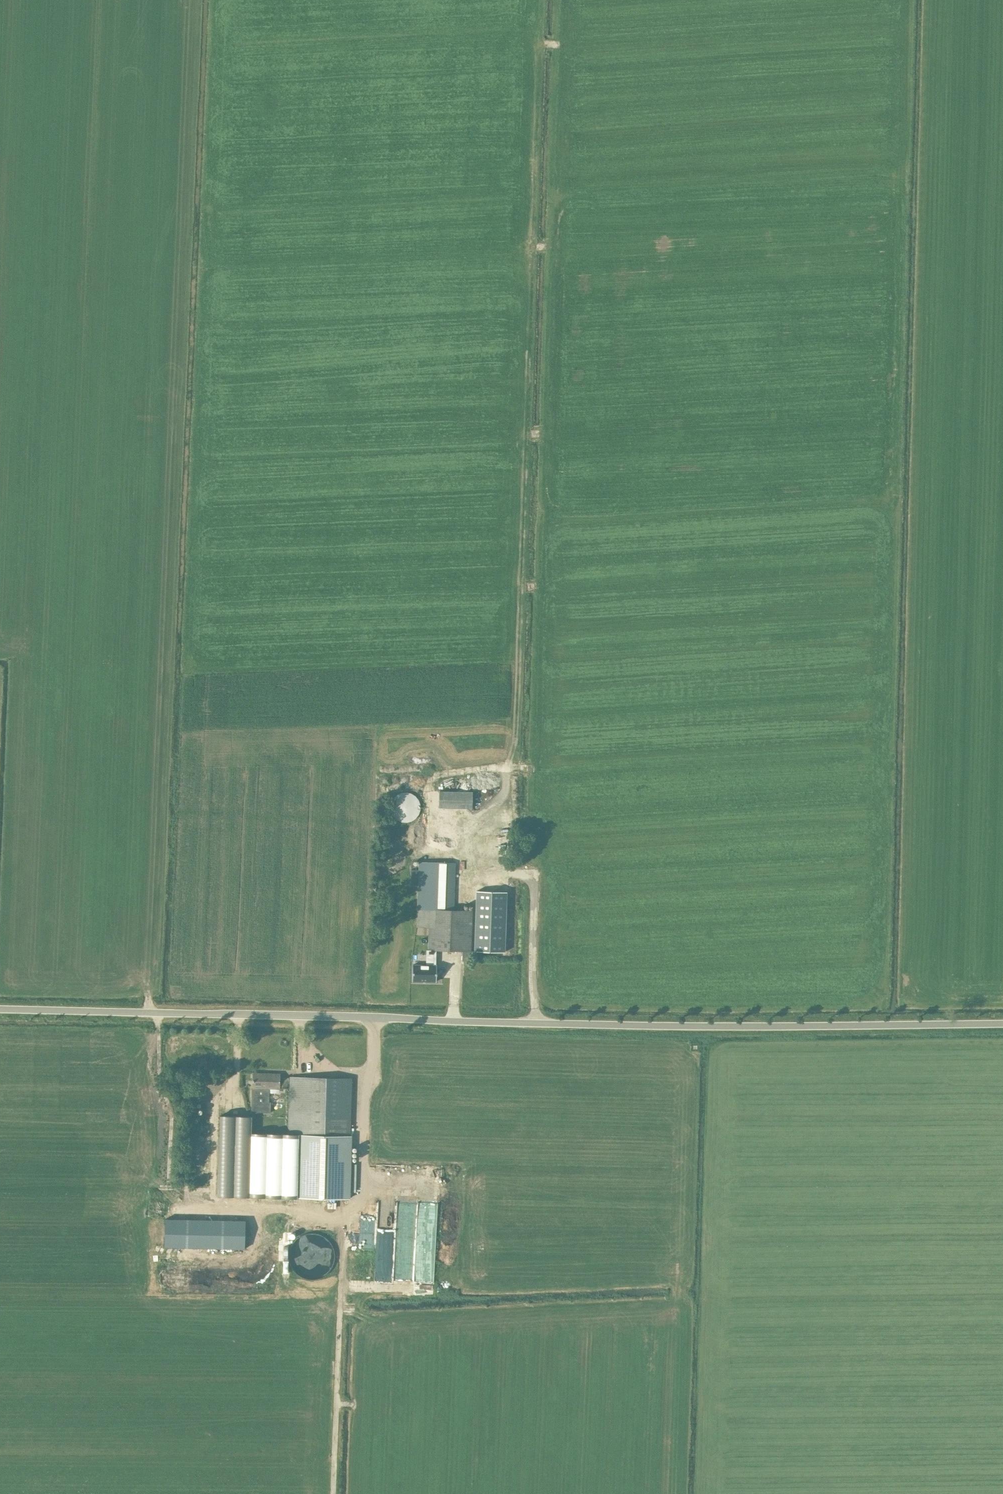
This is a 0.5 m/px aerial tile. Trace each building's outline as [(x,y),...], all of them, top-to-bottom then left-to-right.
[(472,809),(473,792),(439,791),(439,808),(472,809)] [(408,822),(412,821),(415,819),(417,816),(419,813),(420,810),(420,806),(420,803),(418,799),(416,797),(414,794),(410,793),(407,792),(404,792),(400,792),(397,794),(394,796),(392,799),(390,802),(390,806),(390,809),(391,813),(393,816),(395,818),(398,820),(401,822),(405,822),(408,822)] [(411,869),(410,884),(418,885),(416,927),(428,928),(428,951),(437,951),(462,953),(461,960),(474,960),(474,950),(471,950),(473,910),(454,910),(455,862),(418,860),(418,869),(411,869)] [(479,890),(479,951),(510,952),(511,891),(479,890)] [(412,965),(411,984),(437,985),(437,965),(436,965),(437,951),(428,951),(425,951),(425,965),(412,965)] [(218,1182),(218,1195),(348,1198),(352,1078),(289,1076),(289,1077),(281,1077),(281,1073),(252,1073),(251,1111),(271,1112),(271,1102),(269,1102),(269,1088),(280,1088),(289,1088),(288,1134),(287,1134),(252,1133),(253,1116),(220,1116),(218,1182)] [(412,1280),(415,1222),(396,1221),(397,1199),(379,1199),(376,1279),(412,1280)] [(235,1224),(234,1248),(245,1249),(245,1220),(235,1220),(235,1224)] [(235,1224),(164,1222),(164,1251),(244,1253),(245,1249),(234,1248),(235,1224)] [(361,1224),(360,1248),(373,1248),(374,1224),(361,1224)] [(290,1250),(289,1258),(290,1266),(294,1273),(300,1278),(308,1281),(316,1281),(324,1278),(330,1273),(334,1267),(335,1260),(335,1253),(332,1246),(328,1240),(321,1236),(314,1235),(307,1235),(300,1238),(294,1243),(290,1250)]
